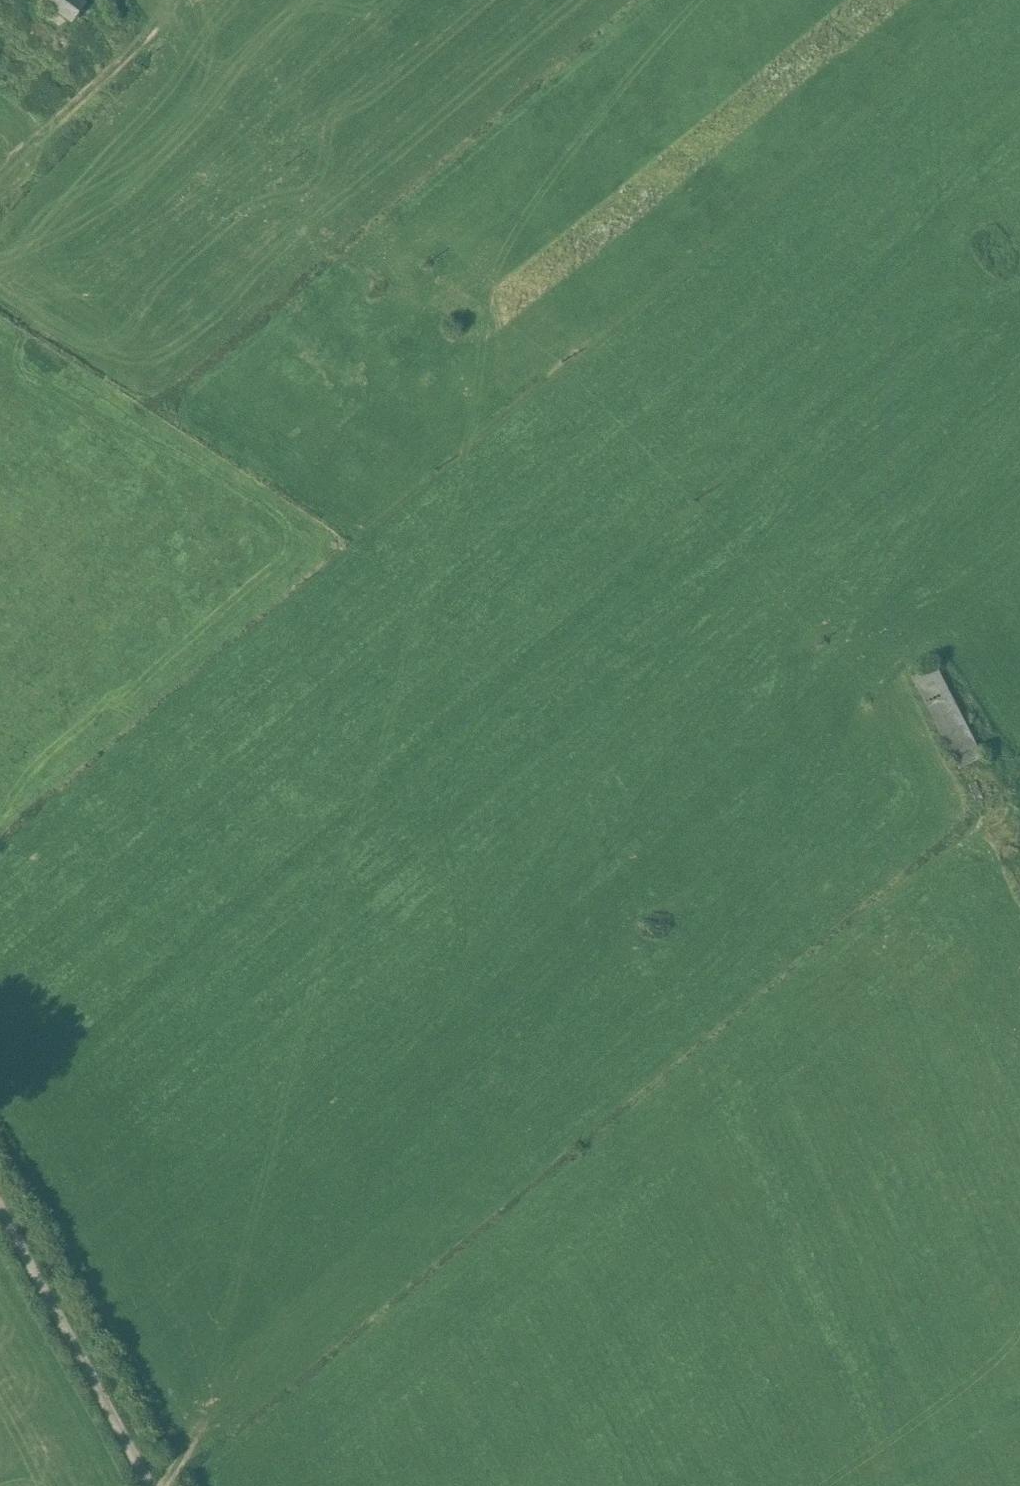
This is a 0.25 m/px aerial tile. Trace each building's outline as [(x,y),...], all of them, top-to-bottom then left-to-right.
[(92,0),(47,0),(80,23),(95,2),(92,0)] [(937,666),(914,678),(962,770),(985,758),(937,666)]
